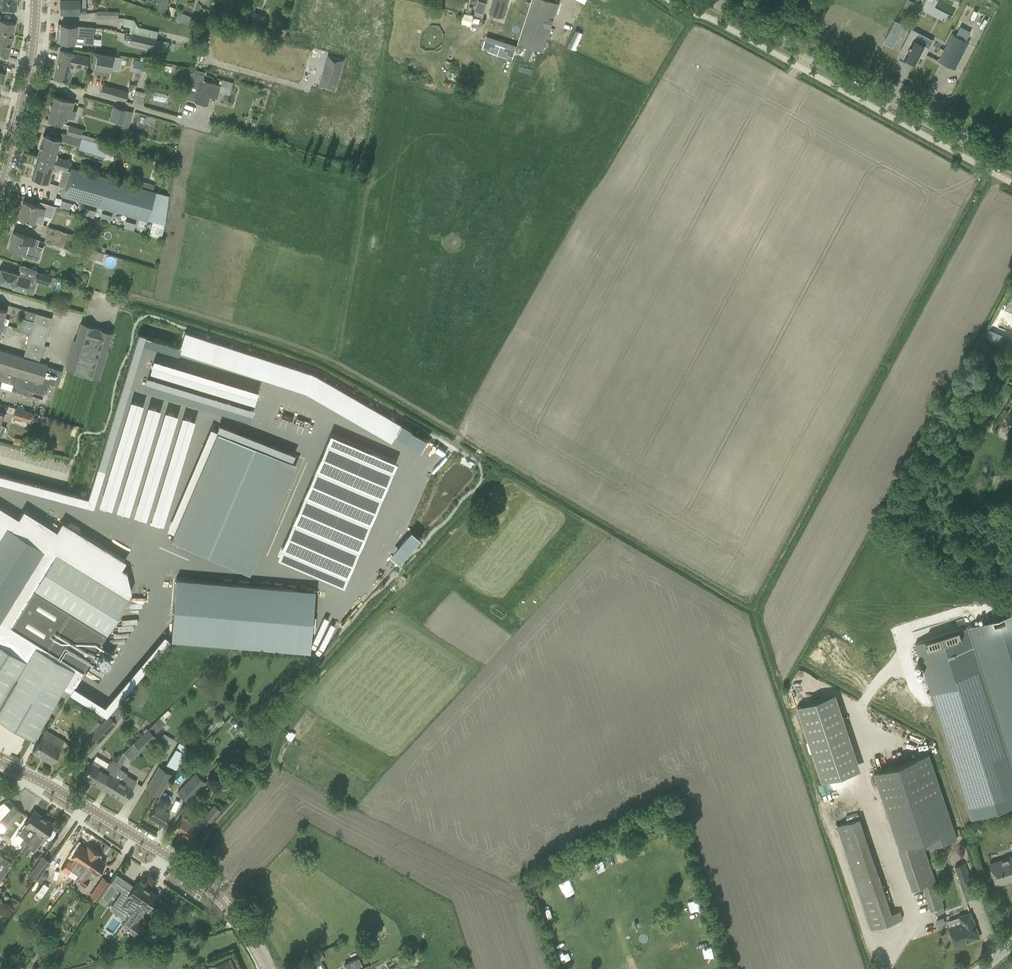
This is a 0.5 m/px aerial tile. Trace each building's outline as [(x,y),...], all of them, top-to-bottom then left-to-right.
[(16,10),(16,0),(0,0),(0,9),(16,10)] [(70,14),(85,14),(85,0),(60,0),(60,14),(70,14)] [(169,0),(155,0),(152,8),(165,12),(169,0)] [(478,0),(475,11),(483,13),(486,3),(478,0)] [(490,13),(503,17),(508,0),(494,0),(490,13)] [(524,58),(529,60),(531,51),(540,54),(541,52),(542,52),(558,3),(548,0),(531,0),(517,44),(527,47),(524,58)] [(903,5),(909,8),(913,2),(910,0),(905,0),(903,5)] [(176,8),(170,6),(167,14),(173,16),(176,8)] [(621,17),(605,9),(602,15),(618,23),(621,17)] [(106,11),(97,10),(97,19),(117,19),(118,11),(106,11)] [(178,12),(176,19),(183,22),(185,15),(178,12)] [(253,12),(251,19),(261,23),(264,15),(253,12)] [(15,23),(5,21),(0,19),(0,56),(7,58),(12,40),(11,39),(15,23)] [(895,20),(884,42),(892,46),(899,32),(904,35),(908,27),(895,20)] [(58,23),(56,42),(57,42),(67,43),(73,43),(93,45),(94,27),(69,24),(59,24),(59,23),(58,23)] [(97,38),(98,46),(117,45),(117,36),(114,36),(113,26),(95,27),(95,38),(97,38)] [(911,28),(900,50),(906,53),(904,57),(916,63),(920,55),(924,57),(929,47),(914,40),(918,32),(911,28)] [(157,38),(129,32),(129,33),(132,33),(130,44),(155,49),(157,39),(156,39),(157,38)] [(953,33),(939,61),(955,69),(969,42),(953,33)] [(483,48),(513,58),(517,46),(487,36),(483,48)] [(60,51),(54,77),(69,80),(72,63),(86,66),(88,57),(60,51)] [(90,66),(110,70),(110,68),(119,70),(121,58),(94,53),(92,61),(91,61),(90,66)] [(325,64),(328,64),(324,78),(321,77),(319,86),(334,90),(343,59),(328,55),(325,64)] [(142,60),(140,71),(155,74),(155,72),(157,64),(148,62),(142,60)] [(193,71),(185,98),(195,101),(195,102),(207,106),(209,96),(217,98),(219,91),(229,94),(232,82),(222,79),(220,85),(202,80),(203,74),(202,74),(193,71)] [(100,93),(125,101),(128,92),(102,85),(100,93)] [(152,99),(164,102),(166,95),(154,92),(152,99)] [(71,109),(73,102),(54,96),(47,119),(61,123),(63,115),(72,118),(74,110),(71,109)] [(113,106),(110,119),(122,122),(126,110),(113,106)] [(69,126),(66,134),(81,138),(93,142),(93,139),(80,135),(82,129),(69,126)] [(43,135),(37,155),(54,160),(53,167),(59,169),(60,168),(64,169),(67,170),(68,165),(70,160),(56,156),(60,141),(61,139),(59,139),(53,137),(43,135)] [(79,147),(78,148),(105,156),(108,147),(93,142),(81,138),(79,147)] [(37,156),(31,177),(41,180),(49,182),(53,167),(54,160),(37,155),(37,156)] [(148,189),(138,186),(71,167),(63,195),(147,220),(155,191),(148,189)] [(139,180),(138,186),(148,189),(149,183),(139,180)] [(23,201),(18,217),(28,220),(33,222),(34,221),(42,224),(45,215),(48,204),(39,201),(38,206),(33,204),(23,201)] [(124,214),(122,220),(134,223),(135,217),(124,214)] [(94,219),(92,225),(100,228),(102,222),(94,219)] [(48,226),(46,234),(64,240),(66,233),(67,232),(48,226)] [(8,248),(23,252),(26,242),(34,245),(36,239),(13,232),(8,248)] [(73,235),(66,233),(64,240),(70,242),(73,235)] [(64,240),(46,234),(44,241),(62,247),(64,240)] [(93,250),(90,257),(102,261),(104,254),(93,250)] [(13,286),(12,288),(25,292),(29,279),(17,275),(17,273),(0,268),(0,282),(13,286)] [(49,285),(51,276),(36,271),(33,280),(49,285)] [(17,330),(29,334),(45,339),(51,318),(26,311),(24,319),(21,318),(17,330)] [(111,332),(96,328),(97,327),(96,326),(96,327),(81,323),(75,341),(74,340),(65,368),(99,378),(107,351),(106,350),(111,332)] [(45,339),(29,334),(24,351),(23,356),(39,360),(45,339)] [(47,384),(47,382),(57,385),(59,380),(62,370),(47,366),(47,364),(0,350),(0,371),(47,384)] [(149,389),(154,358),(126,354),(121,381),(141,384),(141,388),(149,389)] [(11,391),(11,390),(31,396),(33,391),(44,395),(47,384),(0,371),(0,388),(11,391)] [(12,416),(29,422),(32,414),(15,408),(12,416)] [(275,566),(305,475),(294,471),(298,458),(212,430),(175,543),(257,570),(260,561),(275,566)] [(174,511),(0,471),(0,491),(169,531),(174,511)] [(279,568),(292,572),(323,481),(310,477),(279,568)] [(327,483),(313,534),(325,537),(338,486),(327,483)] [(337,549),(356,492),(344,488),(325,545),(337,549)] [(363,596),(389,503),(378,500),(371,525),(364,523),(371,497),(360,494),(334,588),(341,590),(355,539),(362,541),(348,592),(363,596)] [(33,738),(64,688),(70,692),(126,596),(53,554),(58,545),(0,511),(0,718),(33,738)] [(314,590),(176,578),(171,639),(309,651),(314,590)] [(915,643),(945,737),(971,819),(1011,806),(1011,612),(915,643)] [(839,692),(799,704),(822,781),(862,769),(839,692)] [(100,722),(76,751),(85,758),(117,722),(107,715),(101,723),(100,722)] [(94,717),(69,745),(76,751),(100,722),(94,717)] [(144,732),(133,742),(137,747),(141,751),(156,737),(153,734),(158,729),(164,724),(158,719),(147,729),(146,728),(143,731),(144,732)] [(33,752),(51,763),(64,741),(45,730),(33,752)] [(166,764),(176,770),(186,754),(185,753),(187,749),(179,744),(176,748),(166,764)] [(957,838),(929,754),(874,772),(899,848),(922,841),(924,840),(927,848),(957,838)] [(93,759),(83,777),(102,788),(116,764),(109,761),(106,767),(93,759)] [(116,764),(102,788),(103,789),(124,801),(129,792),(136,780),(126,774),(122,780),(115,776),(118,770),(120,767),(116,764)] [(146,788),(159,795),(172,773),(159,766),(146,788)] [(232,771),(229,775),(234,780),(238,776),(232,771)] [(177,792),(187,801),(205,782),(195,772),(177,792)] [(820,784),(822,794),(830,793),(829,783),(820,784)] [(167,809),(170,803),(159,797),(148,815),(162,824),(170,811),(167,809)] [(0,831),(4,831),(22,812),(14,804),(0,819),(0,831)] [(203,816),(209,821),(219,809),(213,804),(203,816)] [(189,837),(198,823),(189,818),(192,812),(185,808),(182,814),(182,813),(173,828),(189,837)] [(27,841),(43,817),(34,811),(25,824),(15,838),(16,841),(19,843),(23,846),(27,841)] [(43,817),(27,841),(37,847),(44,837),(45,837),(49,840),(51,839),(55,833),(55,831),(50,828),(53,824),(43,817)] [(73,879),(93,850),(87,845),(84,846),(75,858),(79,861),(72,871),(70,869),(66,874),(73,879)] [(105,862),(100,859),(101,858),(100,858),(100,859),(97,857),(99,854),(100,855),(100,854),(93,850),(73,879),(74,879),(74,880),(76,881),(76,880),(84,886),(89,879),(87,877),(92,870),(97,874),(98,872),(100,872),(103,869),(101,867),(105,862)] [(13,861),(0,853),(0,879),(13,861)] [(632,853),(621,856),(624,867),(636,864),(632,853)] [(29,875),(36,880),(50,860),(43,855),(29,875)] [(993,875),(996,884),(1011,879),(1011,856),(990,863),(993,875)] [(600,862),(590,866),(594,876),(604,872),(600,862)] [(955,866),(962,888),(972,885),(964,863),(955,866)] [(90,895),(97,900),(110,882),(103,877),(90,895)] [(943,905),(935,881),(923,885),(931,909),(936,907),(943,905)] [(110,882),(100,897),(106,901),(117,886),(110,882)] [(129,884),(117,902),(125,908),(130,912),(146,888),(137,882),(135,884),(134,885),(133,887),(129,884)] [(125,920),(121,927),(125,929),(133,934),(141,924),(138,922),(146,907),(147,908),(151,903),(156,895),(146,888),(130,912),(125,920)] [(689,900),(691,909),(700,907),(698,898),(689,900)] [(902,919),(899,910),(891,913),(888,903),(865,910),(871,929),(902,919)] [(949,927),(955,944),(965,941),(965,940),(969,939),(970,940),(979,937),(973,919),(972,919),(970,913),(959,916),(962,923),(949,927)] [(106,927),(115,933),(121,923),(113,918),(106,927)] [(46,955),(54,961),(63,947),(55,942),(46,955)] [(703,944),(705,954),(714,952),(712,942),(703,944)] [(347,968),(352,968),(358,966),(362,964),(357,956),(344,963),(347,968)] [(229,957),(210,965),(211,968),(235,968),(229,957)] [(715,960),(707,957),(704,966),(713,968),(715,960)]
